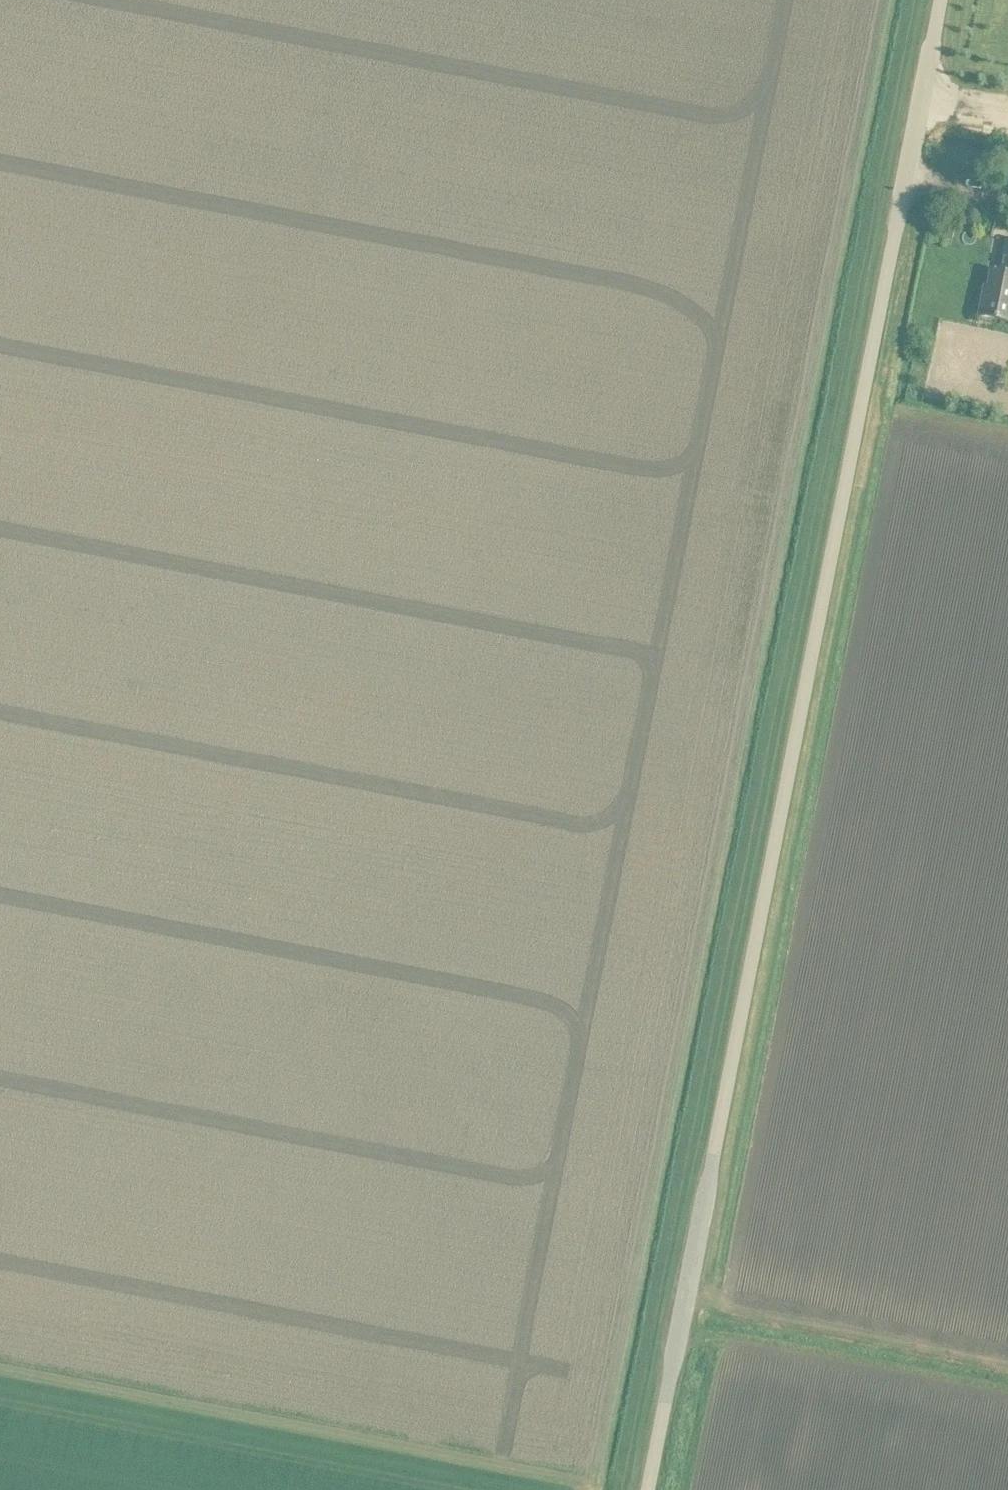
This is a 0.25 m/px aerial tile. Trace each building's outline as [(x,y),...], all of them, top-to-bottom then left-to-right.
[(1002,273),(992,270),(987,293),(984,292),(979,315),(1007,322),(1007,245),(1002,273)]
